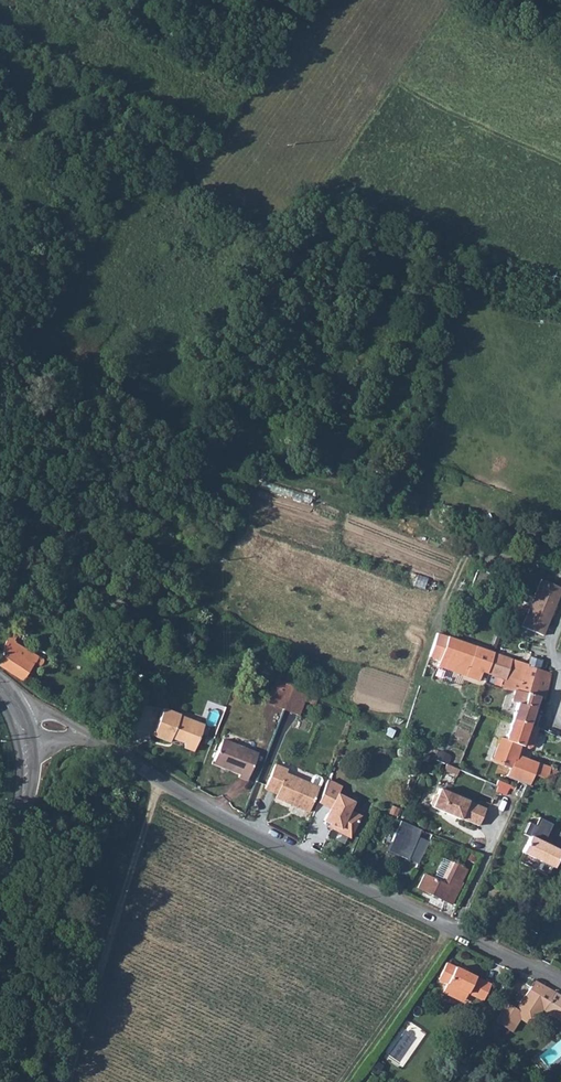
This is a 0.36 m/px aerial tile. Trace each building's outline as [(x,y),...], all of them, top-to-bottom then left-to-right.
[(540,579),(519,627),(542,637),(560,592),(560,588),(540,579)] [(436,634),(431,651),(433,652),(441,655),(446,637),(436,634)] [(24,684),(35,664),(39,666),(43,666),(44,662),(43,658),(17,647),(17,646),(15,644),(19,639),(12,635),(0,656),(0,667),(24,684)] [(441,655),(433,652),(431,660),(438,663),(437,667),(478,681),(481,673),(486,674),(493,653),(454,639),(446,637),(441,655)] [(493,653),(486,674),(488,675),(503,680),(501,689),(505,690),(513,693),(515,694),(519,685),(534,687),(538,670),(542,661),(531,657),(528,664),(493,653)] [(516,705),(511,718),(528,725),(537,700),(544,701),(549,675),(544,673),(538,670),(534,687),(519,685),(515,694),(513,693),(509,703),(516,705)] [(272,677),(270,685),(278,688),(274,698),(285,701),(290,686),(272,677)] [(150,737),(165,743),(167,744),(172,735),(176,737),(175,739),(183,742),(181,748),(192,753),(201,732),(181,724),(181,719),(175,717),(176,715),(171,713),(162,709),(150,737)] [(511,718),(504,739),(497,736),(491,753),(485,751),(483,757),(509,767),(506,777),(517,781),(529,786),(531,781),(533,775),(540,778),(547,780),(551,769),(560,773),(560,765),(553,762),(551,768),(516,755),(510,753),(515,744),(520,746),(528,749),(533,745),(537,728),(528,725),(511,718)] [(181,719),(181,724),(201,732),(203,728),(181,719)] [(221,739),(212,763),(234,772),(233,775),(245,780),(256,753),(221,739)] [(510,753),(516,755),(520,746),(515,744),(510,753)] [(273,762),(263,790),(274,794),(272,798),(308,811),(320,778),(319,775),(313,773),(310,774),(308,782),(282,772),(284,766),(273,762)] [(324,781),(316,804),(322,807),(329,789),(331,784),(324,781)] [(427,803),(429,806),(460,819),(460,818),(479,826),(486,809),(467,801),(467,800),(437,788),(434,794),(431,795),(427,803)] [(329,789),(322,807),(328,809),(322,823),(328,825),(327,829),(349,838),(360,812),(348,808),(351,799),(334,793),(335,791),(329,789)] [(529,838),(522,853),(553,868),(560,852),(540,842),(542,837),(545,839),(551,825),(538,818),(534,826),(528,824),(523,835),(529,838)] [(418,828),(398,819),(386,851),(416,862),(427,840),(415,835),(418,828)] [(417,887),(451,903),(461,881),(460,880),(466,868),(443,857),(433,877),(424,873),(417,887)] [(448,984),(443,995),(455,997),(457,995),(468,998),(471,994),(479,997),(486,982),(448,965),(440,980),(448,984)] [(527,987),(533,990),(528,999),(560,1020),(560,998),(530,980),(527,987)] [(486,982),(479,997),(486,1000),(493,986),(486,982)]
